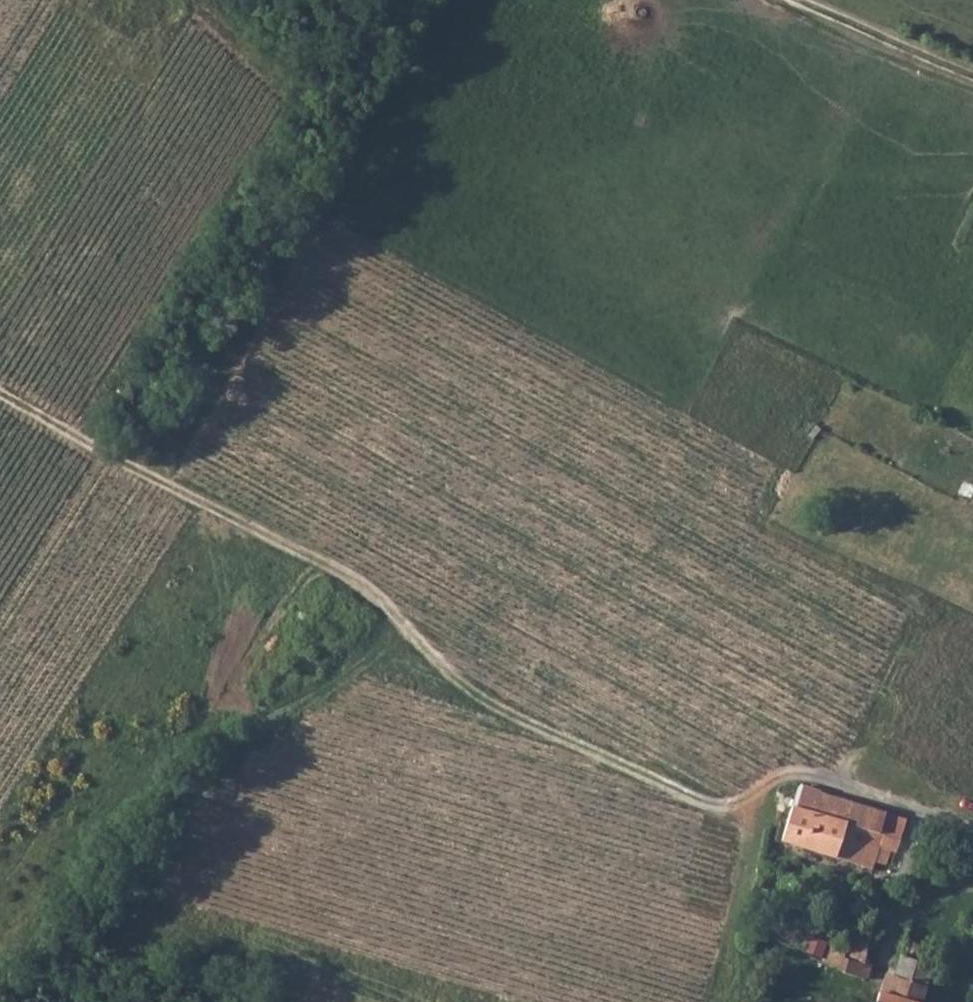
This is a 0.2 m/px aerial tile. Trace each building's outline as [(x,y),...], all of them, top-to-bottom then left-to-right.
[(803,786),(798,787),(781,841),(873,871),(875,863),(885,866),(890,850),(880,847),(883,835),(878,834),(885,813),(803,786)] [(849,933),(845,946),(828,942),(821,964),(843,972),(842,975),(865,981),(868,980),(871,978),(873,974),(874,968),(866,964),(867,938),(849,933)] [(876,994),(874,1001),(920,1001),(935,949),(901,940),(891,976),(883,974),(877,993),(876,994)]
